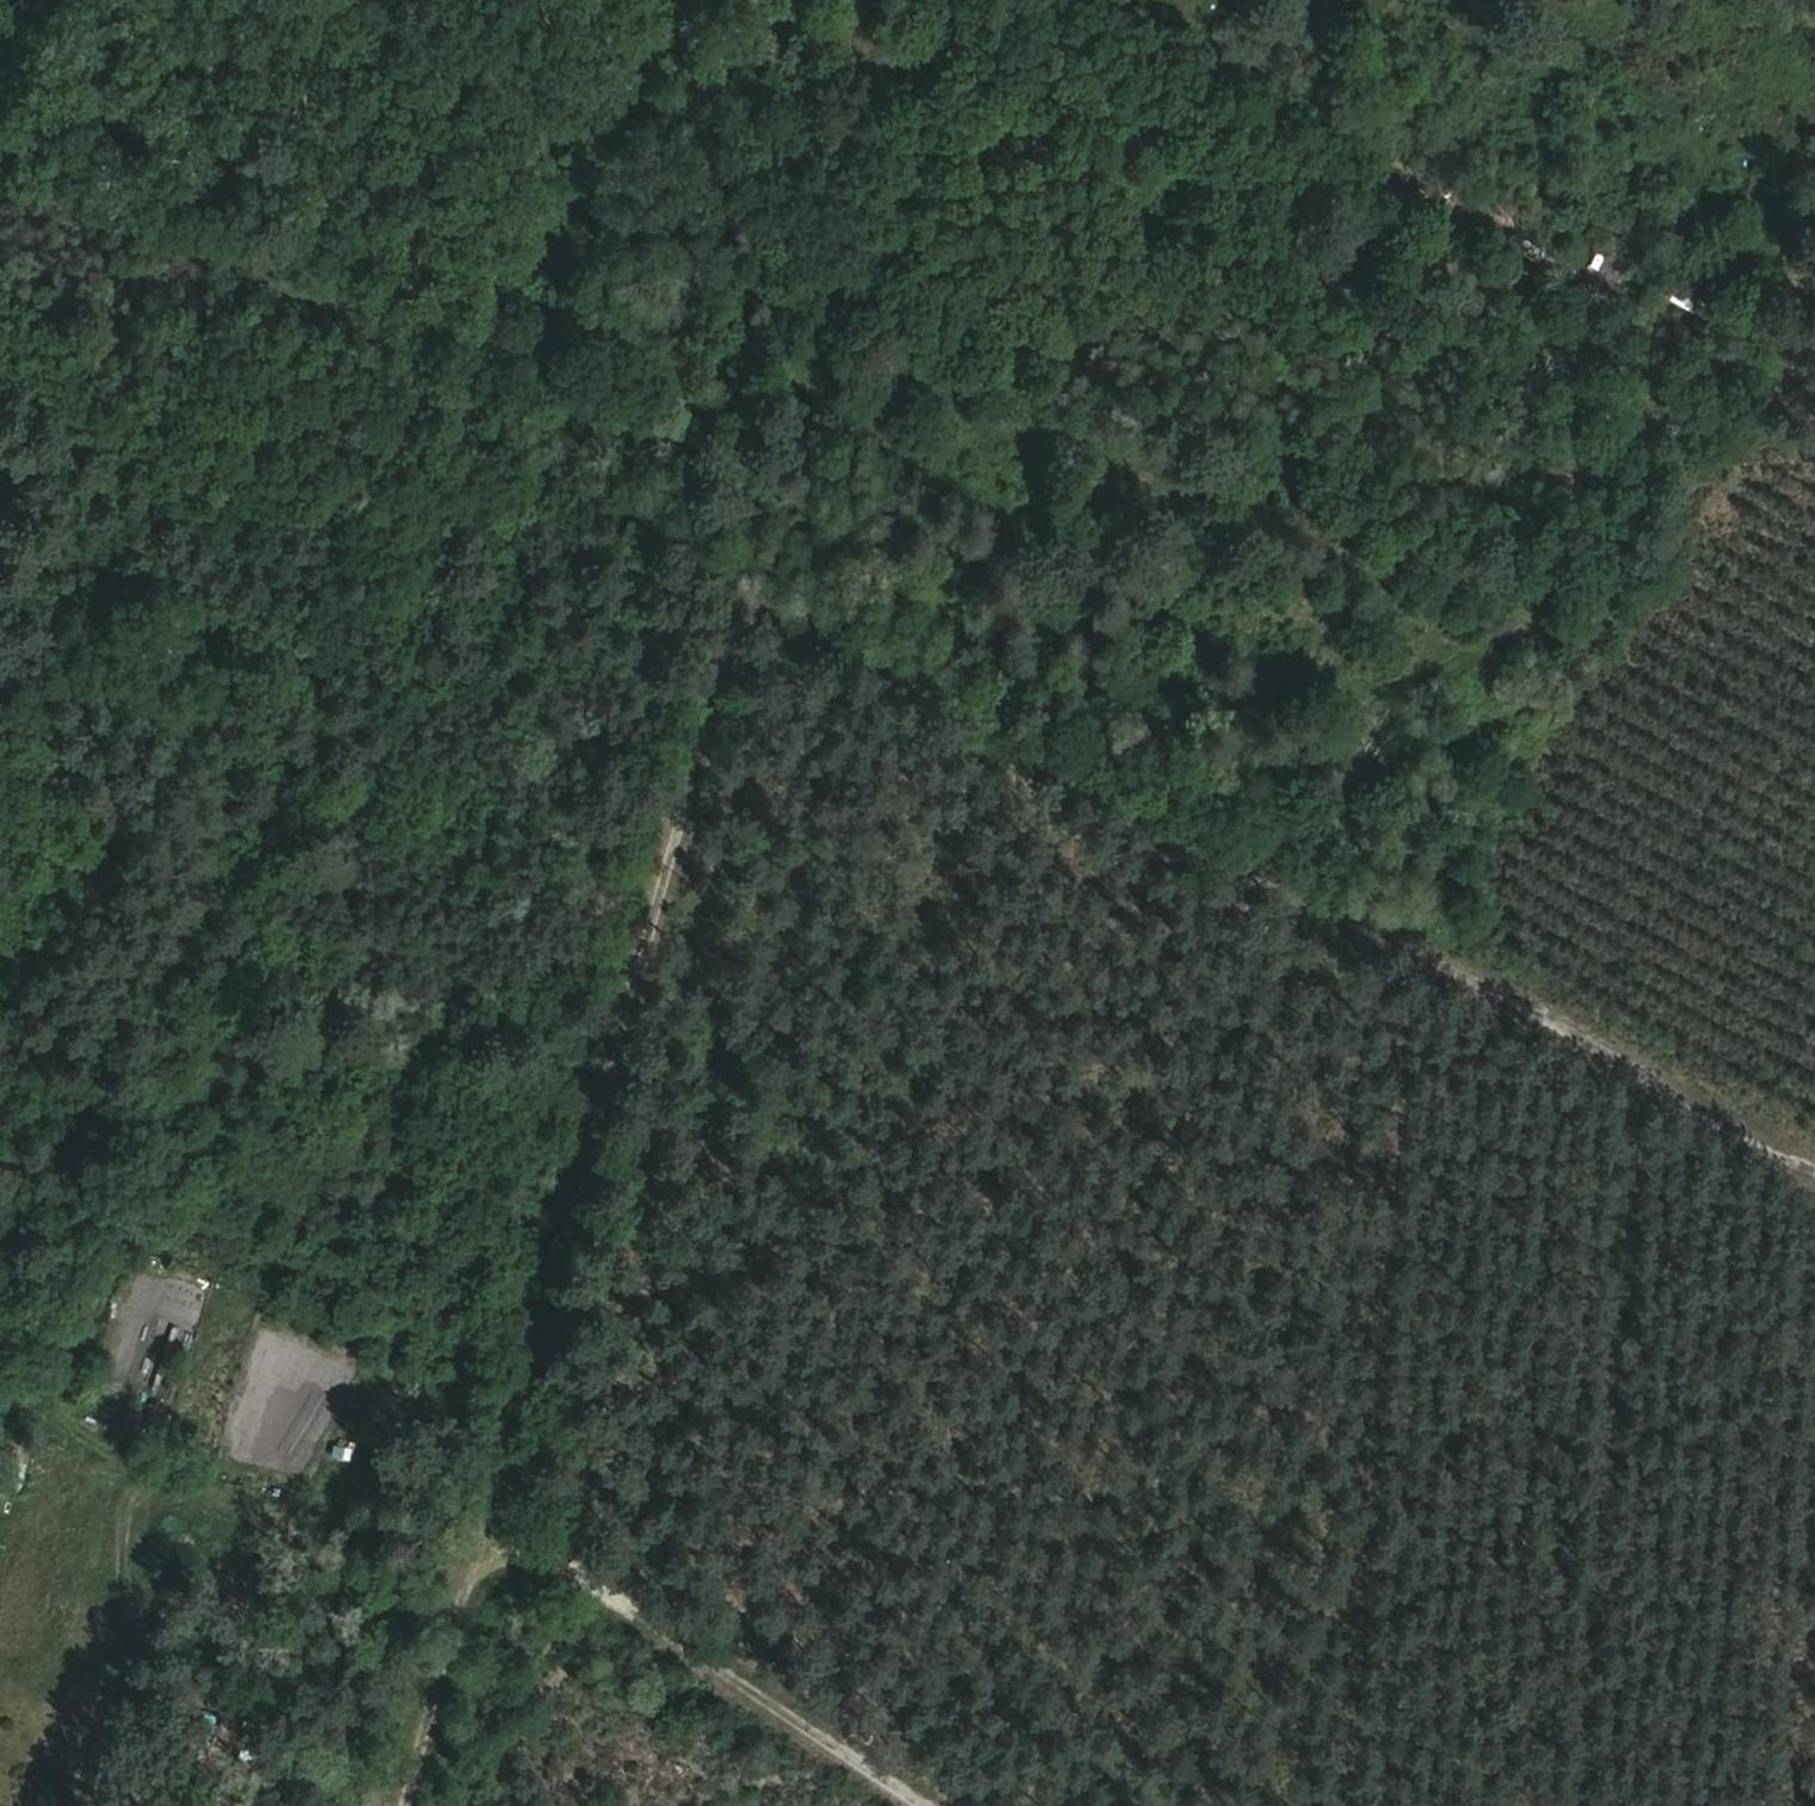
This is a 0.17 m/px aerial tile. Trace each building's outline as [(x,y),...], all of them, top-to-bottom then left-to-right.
[(193,1356),(241,1368),(258,1300),(211,1288),(193,1356)]
